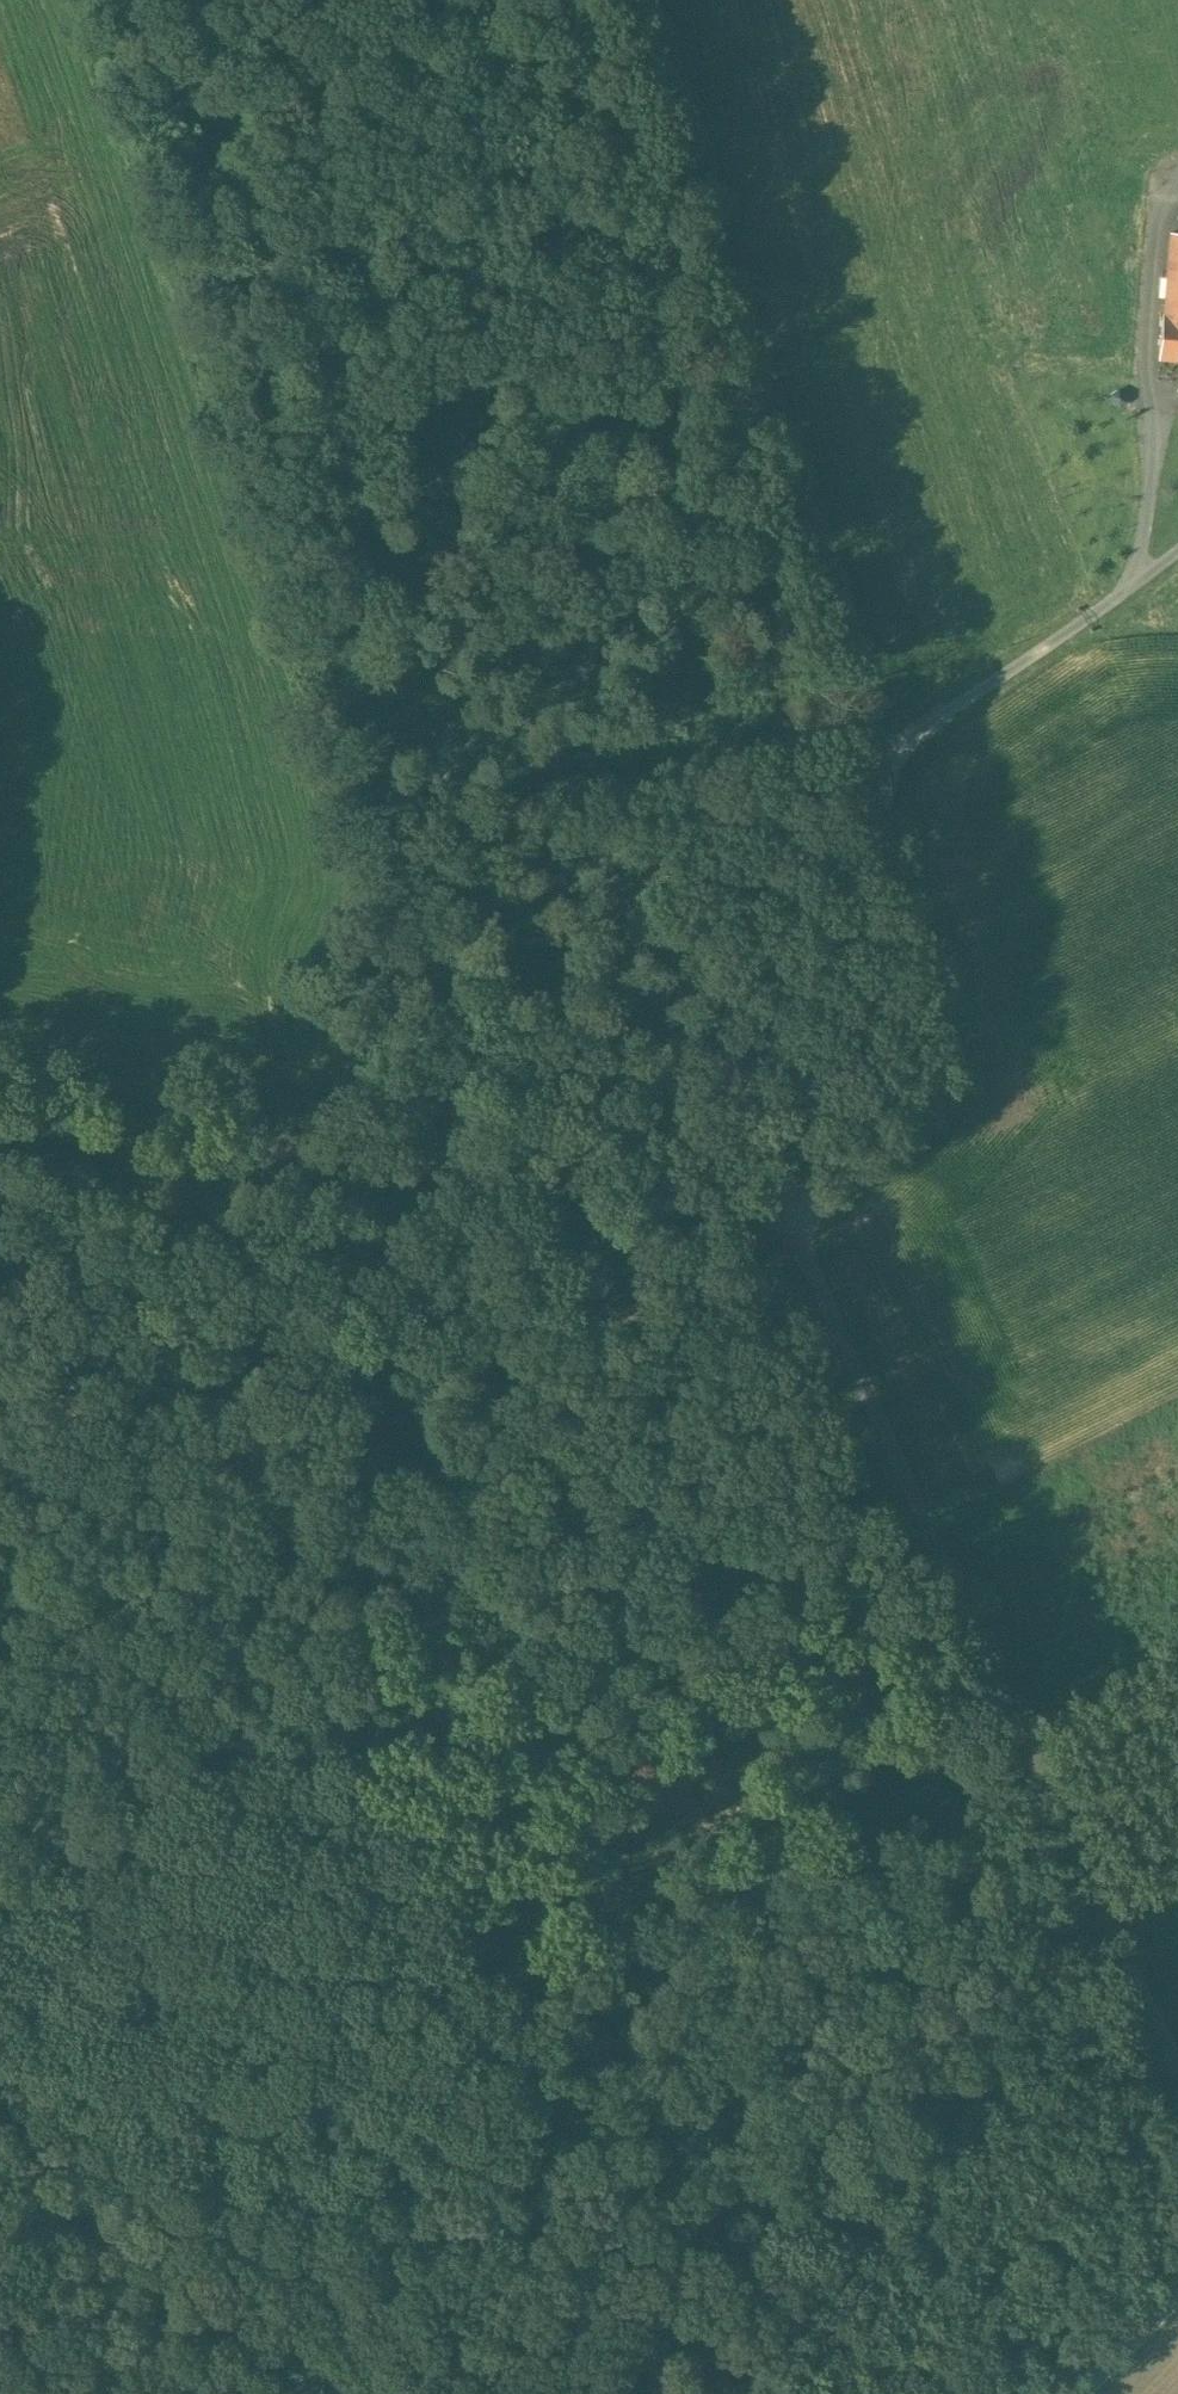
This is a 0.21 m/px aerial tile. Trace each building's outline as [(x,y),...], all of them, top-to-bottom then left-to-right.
[(1170,232),(1163,313),(1177,314),(1177,232),(1170,232)] [(1163,313),(1159,357),(1177,359),(1177,314),(1163,313)]
